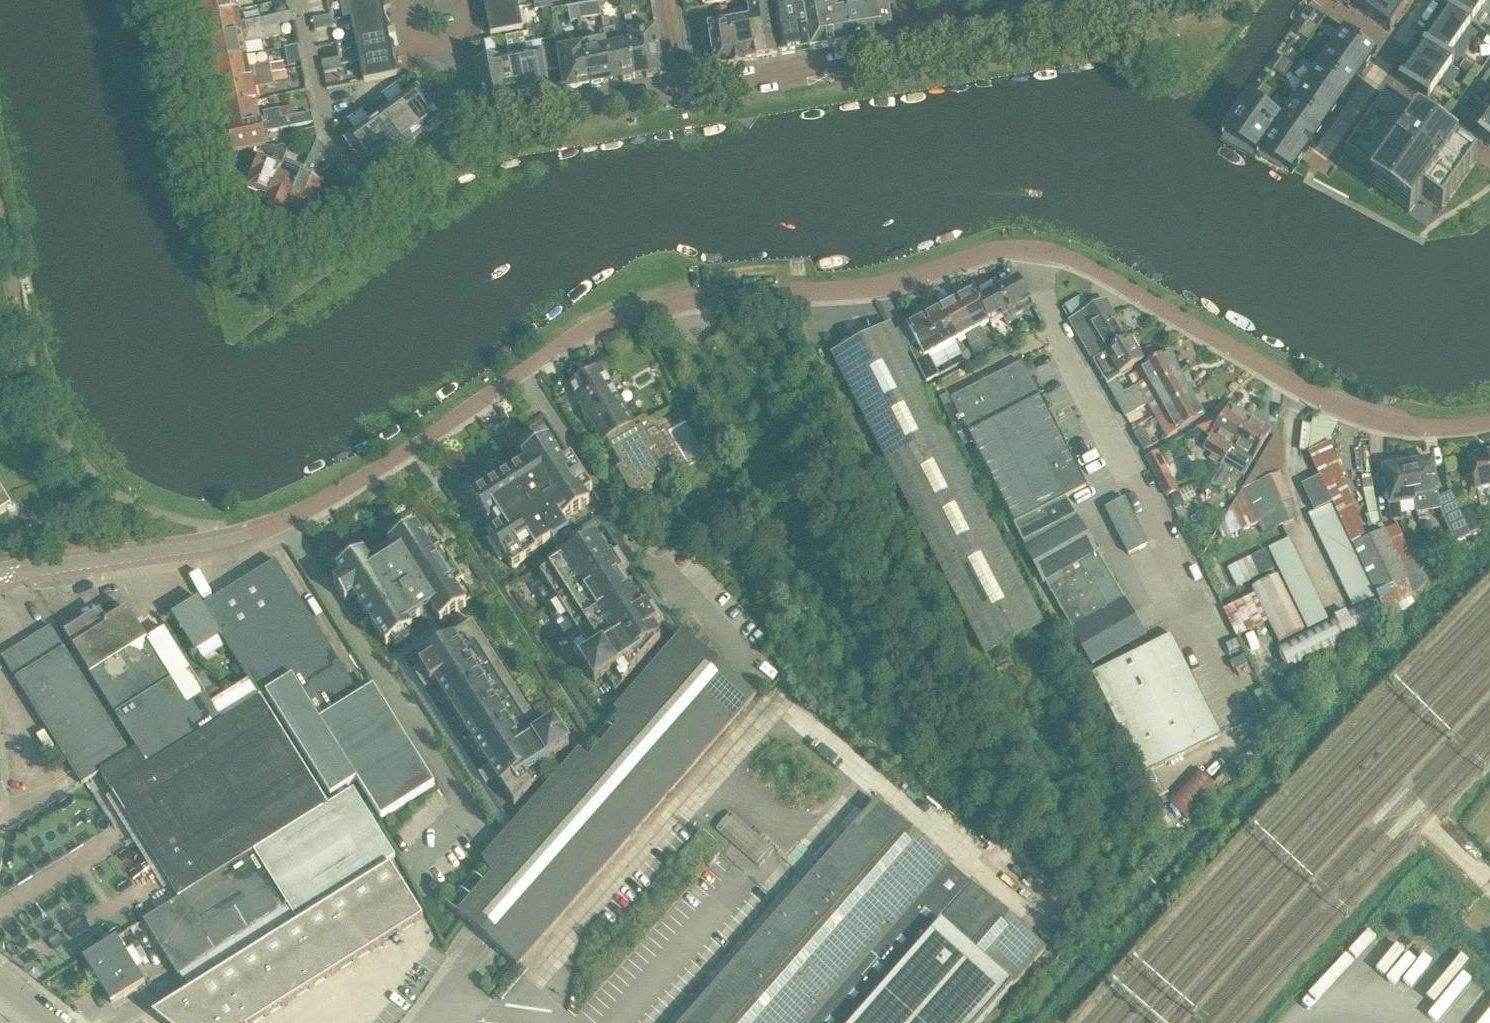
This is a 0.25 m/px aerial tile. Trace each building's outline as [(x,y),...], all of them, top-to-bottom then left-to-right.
[(236,0),(202,0),(206,18),(238,11),(236,0)] [(384,0),(348,0),(352,18),(384,12),(382,5),(386,3),(384,0)] [(518,8),(517,0),(482,0),(482,7),(485,7),(486,15),(518,8)] [(543,9),(542,0),(533,0),(535,11),(543,9)] [(553,7),(552,0),(542,0),(543,9),(553,7)] [(624,18),(627,34),(628,42),(629,42),(635,78),(636,78),(635,76),(643,75),(647,78),(660,76),(662,72),(655,29),(634,33),(628,0),(621,0),(624,18)] [(769,0),(746,0),(749,19),(755,60),(778,56),(769,0)] [(803,0),(769,0),(778,56),(812,50),(803,0)] [(845,2),(844,0),(803,0),(812,50),(852,44),(845,2)] [(852,44),(894,37),(888,0),(858,0),(845,2),(852,44)] [(1032,13),(1052,10),(1050,0),(1030,0),(1032,13)] [(1052,10),(1071,7),(1070,0),(1050,0),(1052,10)] [(1337,165),(1339,166),(1368,186),(1411,217),(1426,227),(1440,208),(1441,209),(1459,221),(1489,178),(1489,0),(1454,0),(1449,6),(1448,8),(1446,10),(1436,24),(1424,41),(1423,43),(1412,60),(1410,61),(1398,79),(1397,80),(1386,96),(1379,106),(1376,110),(1362,130),(1355,140),(1351,145),(1349,148),(1348,150),(1344,155),(1337,165)] [(1348,2),(1390,31),(1402,13),(1383,0),(1349,0),(1348,2)] [(1402,13),(1411,0),(1383,0),(1402,13)] [(599,3),(580,6),(583,20),(601,17),(599,3)] [(570,22),(583,20),(580,6),(568,8),(570,22)] [(722,19),(729,18),(726,7),(720,8),(722,19)] [(490,36),(522,30),(518,8),(486,15),(487,15),(486,28),(489,28),(490,36)] [(291,13),(241,24),(238,11),(206,18),(211,40),(278,26),(293,23),(291,13)] [(390,25),(384,13),(384,12),(352,18),(356,40),(388,34),(386,26),(390,25)] [(324,30),(333,28),(331,16),(322,18),(324,30)] [(609,17),(601,18),(603,30),(605,39),(612,80),(620,79),(620,80),(623,82),(633,81),(635,78),(629,42),(628,42),(618,44),(618,41),(619,41),(616,28),(611,29),(609,17)] [(315,32),(324,30),(322,18),(313,20),(315,32)] [(755,60),(749,19),(729,22),(737,63),(755,60)] [(1307,21),(1302,28),(1313,36),(1318,29),(1307,21)] [(716,66),(737,63),(729,22),(708,26),(710,38),(702,39),(706,56),(713,54),(716,66)] [(247,56),(245,44),(281,36),(278,26),(211,40),(216,63),(247,56)] [(1302,28),(1298,35),(1308,42),(1313,36),(1302,28)] [(1327,44),(1326,45),(1364,71),(1366,67),(1376,53),(1376,52),(1375,52),(1366,45),(1346,31),(1343,29),(1343,30),(1337,37),(1331,46),(1331,47),(1327,44)] [(391,48),(394,46),(388,34),(356,40),(360,61),(392,55),(391,48)] [(548,93),(541,54),(528,56),(523,34),(514,36),(526,97),(539,95),(539,96),(548,94),(547,93),(548,93)] [(526,97),(514,36),(505,38),(509,60),(498,62),(497,62),(505,103),(506,102),(506,101),(517,99),(517,100),(526,98),(526,97)] [(605,39),(583,43),(590,86),(592,88),(603,86),(605,83),(605,81),(612,80),(605,39)] [(505,103),(497,62),(498,62),(494,40),(484,42),(488,62),(475,65),(483,107),(505,103)] [(556,42),(542,44),(546,70),(546,72),(561,69),(564,90),(565,90),(568,92),(578,90),(580,87),(589,86),(590,86),(583,43),(557,47),(556,42),(557,42),(556,42)] [(1319,54),(1314,62),(1350,88),(1351,89),(1361,75),(1364,71),(1326,45),(1319,54)] [(398,67),(392,56),(392,55),(360,61),(364,83),(396,76),(395,69),(398,67)] [(216,63),(215,63),(220,85),(252,78),(253,79),(256,78),(272,74),(283,72),(282,63),(270,66),(269,65),(250,69),(247,56),(216,63)] [(1282,57),(1277,64),(1288,71),(1293,64),(1282,57)] [(333,72),(342,70),(340,58),(331,60),(333,72)] [(324,73),(333,72),(331,60),(322,62),(324,73)] [(1306,81),(1305,83),(1339,106),(1341,102),(1351,89),(1350,88),(1314,62),(1313,64),(1317,66),(1314,70),(1306,81)] [(1277,64),(1273,70),(1283,78),(1288,71),(1277,64)] [(272,74),(256,78),(258,88),(274,84),(272,74)] [(252,78),(220,85),(224,108),(257,102),(257,101),(253,79),(252,78)] [(1289,97),(1289,98),(1325,123),(1326,124),(1336,110),(1339,106),(1305,83),(1293,99),(1289,97)] [(1263,84),(1258,91),(1268,99),(1273,92),(1270,90),(1263,84)] [(433,112),(424,100),(417,90),(406,98),(396,85),(389,90),(423,136),(423,137),(442,123),(434,112),(433,112)] [(423,136),(389,90),(381,96),(391,109),(382,117),(405,149),(406,150),(413,144),(413,143),(423,136)] [(1258,91),(1253,98),(1264,105),(1268,99),(1258,91)] [(1228,122),(1220,133),(1222,135),(1222,134),(1225,130),(1239,137),(1259,148),(1280,118),(1276,115),(1277,115),(1276,114),(1269,109),(1264,105),(1253,98),(1253,97),(1248,94),(1239,106),(1228,122)] [(1277,115),(1276,115),(1280,118),(1314,142),(1317,138),(1326,124),(1325,123),(1289,98),(1282,108),(1277,114),(1277,115)] [(263,113),(264,118),(260,118),(257,102),(224,108),(229,130),(295,116),(293,106),(263,113)] [(405,149),(382,117),(372,124),(362,110),(354,116),(388,162),(396,157),(395,156),(405,149)] [(266,146),(263,132),(267,131),(267,133),(297,126),(313,123),(311,113),(295,116),(229,130),(234,153),(262,147),(266,146)] [(388,162),(354,116),(347,121),(357,135),(346,143),(370,175),(370,174),(371,175),(378,170),(378,169),(388,162)] [(1280,118),(1259,148),(1276,157),(1291,166),(1293,167),(1290,170),(1289,172),(1292,173),(1293,172),(1294,170),(1298,165),(1296,164),(1300,158),(1304,153),(1305,154),(1309,149),(1301,143),(1304,137),(1313,143),(1314,142),(1280,118)] [(315,178),(334,164),(317,141),(307,164),(305,170),(301,179),(301,178),(299,182),(300,183),(290,207),(312,216),(323,185),(314,182),(315,178)] [(262,147),(260,151),(274,157),(272,159),(271,163),(281,168),(284,161),(284,160),(287,152),(289,149),(281,146),(278,148),(266,146),(262,147)] [(269,198),(278,174),(280,168),(259,159),(252,157),(247,169),(253,171),(246,189),(267,198),(269,198)] [(267,199),(264,205),(287,214),(290,207),(300,183),(299,182),(301,178),(301,179),(305,170),(284,161),(281,168),(278,174),(269,198),(267,198),(267,199)] [(1013,280),(999,288),(1014,318),(1033,307),(1019,281),(1018,281),(1015,283),(1013,280)] [(976,290),(973,292),(988,320),(1000,313),(1006,324),(1007,325),(1015,321),(1013,318),(1014,318),(999,288),(997,285),(990,289),(988,285),(976,291),(976,290)] [(973,292),(956,301),(985,354),(993,350),(982,329),(990,324),(988,320),(973,292)] [(956,301),(940,310),(957,340),(958,342),(966,337),(977,358),(984,354),(985,354),(956,301)] [(1074,321),(1070,323),(1092,361),(1125,342),(1103,304),(1091,311),(1074,321)] [(924,318),(908,327),(919,347),(924,357),(941,349),(957,340),(940,310),(924,318)] [(849,349),(833,357),(840,370),(986,656),(1044,626),(1021,582),(1008,556),(891,327),(870,338),(849,349)] [(1125,342),(1092,361),(1093,363),(1104,379),(1107,385),(1117,379),(1126,373),(1142,363),(1128,340),(1125,342)] [(1117,379),(1107,385),(1120,408),(1178,375),(1166,354),(1140,369),(1146,380),(1137,385),(1125,393),(1117,379)] [(931,361),(920,367),(927,382),(939,376),(931,361)] [(1044,404),(1031,379),(1022,362),(993,377),(1014,419),(1044,404)] [(633,422),(602,369),(571,387),(603,443),(607,441),(622,466),(617,469),(633,496),(665,478),(650,452),(656,449),(643,426),(647,424),(643,417),(633,422)] [(1178,375),(1120,408),(1125,417),(1149,404),(1155,416),(1190,396),(1178,375)] [(1014,419),(993,377),(950,399),(947,395),(939,399),(958,435),(966,431),(971,441),(1014,419)] [(1190,396),(1155,416),(1167,438),(1202,418),(1190,396)] [(1065,446),(1056,429),(1046,409),(1044,404),(1014,419),(971,441),(992,483),(1014,525),(1066,498),(1086,488),(1065,446)] [(1215,418),(1197,429),(1210,436),(1210,437),(1206,443),(1203,449),(1212,455),(1209,460),(1221,467),(1249,420),(1227,407),(1220,420),(1215,418)] [(1221,467),(1211,483),(1220,489),(1232,470),(1242,477),(1247,469),(1252,461),(1252,462),(1270,433),(1249,420),(1221,467)] [(1144,450),(1152,446),(1143,430),(1135,434),(1144,450)] [(1290,501),(1291,500),(1279,474),(1283,472),(1283,441),(1273,436),(1242,489),(1243,489),(1218,530),(1222,540),(1258,524),(1263,535),(1298,519),(1290,501)] [(473,499),(489,525),(493,522),(499,532),(490,537),(507,563),(508,562),(513,571),(553,546),(554,547),(570,537),(561,523),(563,522),(564,524),(590,507),(584,499),(593,493),(572,460),(563,465),(549,443),(523,459),(527,464),(473,499)] [(1329,443),(1308,453),(1319,477),(1375,593),(1390,623),(1404,611),(1400,605),(1415,598),(1413,595),(1424,585),(1420,574),(1396,525),(1385,531),(1365,540),(1329,443)] [(1489,485),(1489,451),(1468,456),(1475,488),(1489,485)] [(1166,497),(1178,490),(1158,452),(1147,458),(1166,497)] [(1422,460),(1407,463),(1413,498),(1414,501),(1416,514),(1440,510),(1454,544),(1470,537),(1451,493),(1436,499),(1431,462),(1422,464),(1422,460)] [(1392,469),(1383,470),(1386,492),(1385,493),(1390,522),(1400,520),(1398,504),(1414,501),(1413,498),(1407,463),(1391,465),(1392,469)] [(1319,477),(1302,485),(1315,511),(1308,515),(1351,605),(1375,593),(1319,477)] [(8,514),(7,513),(12,510),(9,505),(0,491),(0,518),(8,514)] [(1095,547),(1081,522),(1078,517),(1077,517),(1066,498),(1014,525),(1025,547),(1040,572),(1043,576),(1095,547)] [(1129,555),(1148,545),(1125,499),(1105,509),(1129,555)] [(87,519),(97,513),(91,503),(81,509),(87,519)] [(335,584),(334,585),(345,603),(346,602),(354,597),(360,606),(360,607),(365,613),(386,647),(412,631),(408,625),(420,617),(431,610),(440,624),(466,607),(455,591),(464,585),(441,550),(433,555),(415,528),(389,544),(392,548),(369,563),(363,554),(337,570),(343,579),(335,584)] [(541,575),(549,588),(540,594),(559,623),(568,617),(584,642),(574,648),(583,661),(581,662),(595,684),(606,678),(616,693),(661,642),(654,630),(665,623),(653,606),(643,612),(620,576),(630,569),(619,552),(609,558),(596,539),(563,560),(563,561),(541,575)] [(1307,628),(1327,618),(1289,539),(1268,549),(1307,628)] [(1094,667),(1145,636),(1095,547),(1043,576),(1094,667)] [(1237,587),(1274,569),(1265,550),(1227,568),(1237,587)] [(264,578),(207,613),(222,637),(221,637),(248,681),(249,681),(260,699),(261,699),(266,696),(330,797),(337,794),(340,799),(347,795),(344,789),(357,781),(381,819),(434,786),(373,688),(360,696),(276,564),(275,561),(260,571),(264,578)] [(1278,643),(1305,629),(1278,575),(1252,588),(1254,594),(1223,610),(1236,637),(1268,622),(1278,643)] [(1387,626),(1373,597),(1307,629),(1307,630),(1276,645),(1290,674),(1387,626)] [(199,599),(172,616),(195,654),(221,637),(222,637),(207,613),(199,599)] [(87,622),(65,635),(137,751),(149,768),(221,723),(210,705),(192,675),(193,675),(165,629),(163,630),(147,640),(128,609),(106,623),(102,617),(100,614),(87,622)] [(470,739),(473,737),(485,756),(482,758),(489,769),(479,776),(486,786),(496,780),(515,808),(532,789),(533,789),(525,777),(570,748),(556,726),(542,735),(537,727),(540,725),(524,701),(521,703),(509,684),(512,682),(497,658),(494,660),(482,641),(485,639),(476,625),(454,640),(454,639),(420,661),(424,667),(414,673),(425,691),(436,684),(443,696),(446,694),(458,713),(455,715),(470,739)] [(7,655),(2,658),(77,777),(81,785),(82,786),(101,774),(131,754),(59,639),(52,627),(7,655)] [(518,969),(749,707),(736,696),(744,687),(684,635),(617,712),(618,711),(621,714),(627,725),(601,755),(592,766),(579,755),(486,861),(497,880),(462,920),(518,969)] [(1097,672),(1091,674),(1093,677),(1116,725),(1196,685),(1171,635),(1150,645),(1097,672)] [(248,681),(210,705),(221,723),(260,699),(249,681),(248,681)] [(1196,685),(1116,725),(1142,776),(1221,736),(1196,685)] [(749,707),(756,698),(744,687),(736,696),(749,707)] [(131,754),(101,774),(112,791),(114,795),(129,818),(146,845),(163,872),(170,884),(171,886),(180,899),(329,807),(328,806),(261,699),(260,699),(221,723),(149,768),(137,751),(131,754)] [(1188,821),(1217,790),(1195,767),(1165,800),(1188,821)] [(180,899),(145,921),(181,979),(208,962),(214,971),(255,946),(294,921),(296,920),(395,858),(353,791),(347,795),(340,799),(328,806),(329,807),(180,899)] [(685,1022),(814,1022),(946,872),(950,867),(878,804),(685,1022)] [(152,1015),(162,1022),(256,1022),(268,1016),(290,1002),(312,988),(334,974),(356,961),(378,947),(400,933),(423,919),(423,918),(390,866),(257,949),(235,963),(214,976),(152,1015)] [(1045,951),(973,888),(970,892),(946,872),(814,1022),(982,1022),(1045,951)] [(111,1004),(145,983),(116,938),(83,958),(111,1004)]
